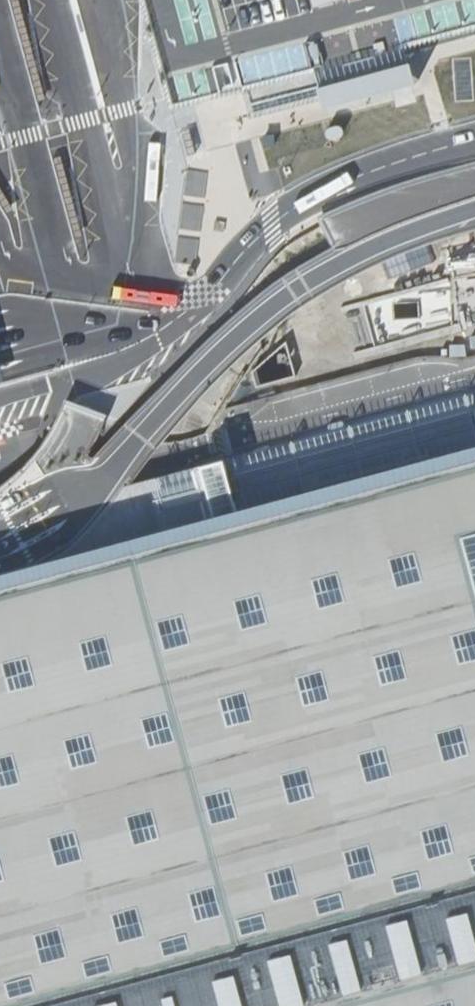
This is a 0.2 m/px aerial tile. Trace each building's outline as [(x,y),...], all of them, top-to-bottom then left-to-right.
[(156,27),(176,103),(248,84),(258,118),(382,88),(422,78),(411,37),(474,22),(474,0),(149,0),(156,27)] [(0,591),(0,1005),(474,1005),(474,461),(0,591)]
